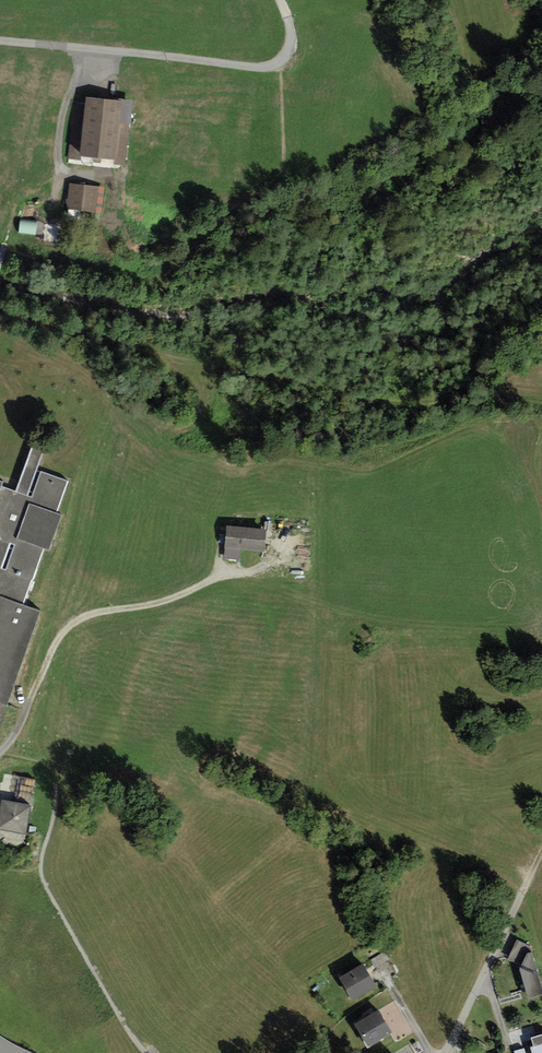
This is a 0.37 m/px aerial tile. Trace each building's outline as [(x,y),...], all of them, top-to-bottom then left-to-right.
[(85,107),(73,106),(68,158),(81,159),(81,157),(114,160),(113,165),(125,166),(128,124),(118,123),(121,100),(118,100),(86,97),(85,107)] [(133,100),(118,98),(118,100),(121,100),(118,123),(128,124),(130,125),(133,100)] [(104,187),(70,183),(67,210),(101,213),(104,187)] [(21,231),(37,231),(38,222),(22,222),(21,231)] [(7,705),(40,611),(23,605),(43,548),(49,550),(62,515),(56,513),(67,480),(40,471),(31,497),(0,487),(2,482),(0,481),(0,702),(7,705)] [(229,529),(227,548),(262,552),(265,533),(229,529)] [(33,800),(33,777),(18,777),(18,800),(33,800)] [(0,813),(0,830),(25,834),(30,804),(2,800),(0,813)] [(519,965),(528,999),(541,995),(541,989),(530,947),(517,940),(507,960),(519,965)] [(375,968),(390,959),(385,951),(370,960),(375,968)] [(362,964),(339,978),(353,1000),(376,986),(362,964)] [(378,1010),(355,1024),(369,1046),(392,1033),(378,1010)] [(531,1038),(534,1046),(530,1048),(532,1052),(541,1052),(541,1035),(531,1038)]
